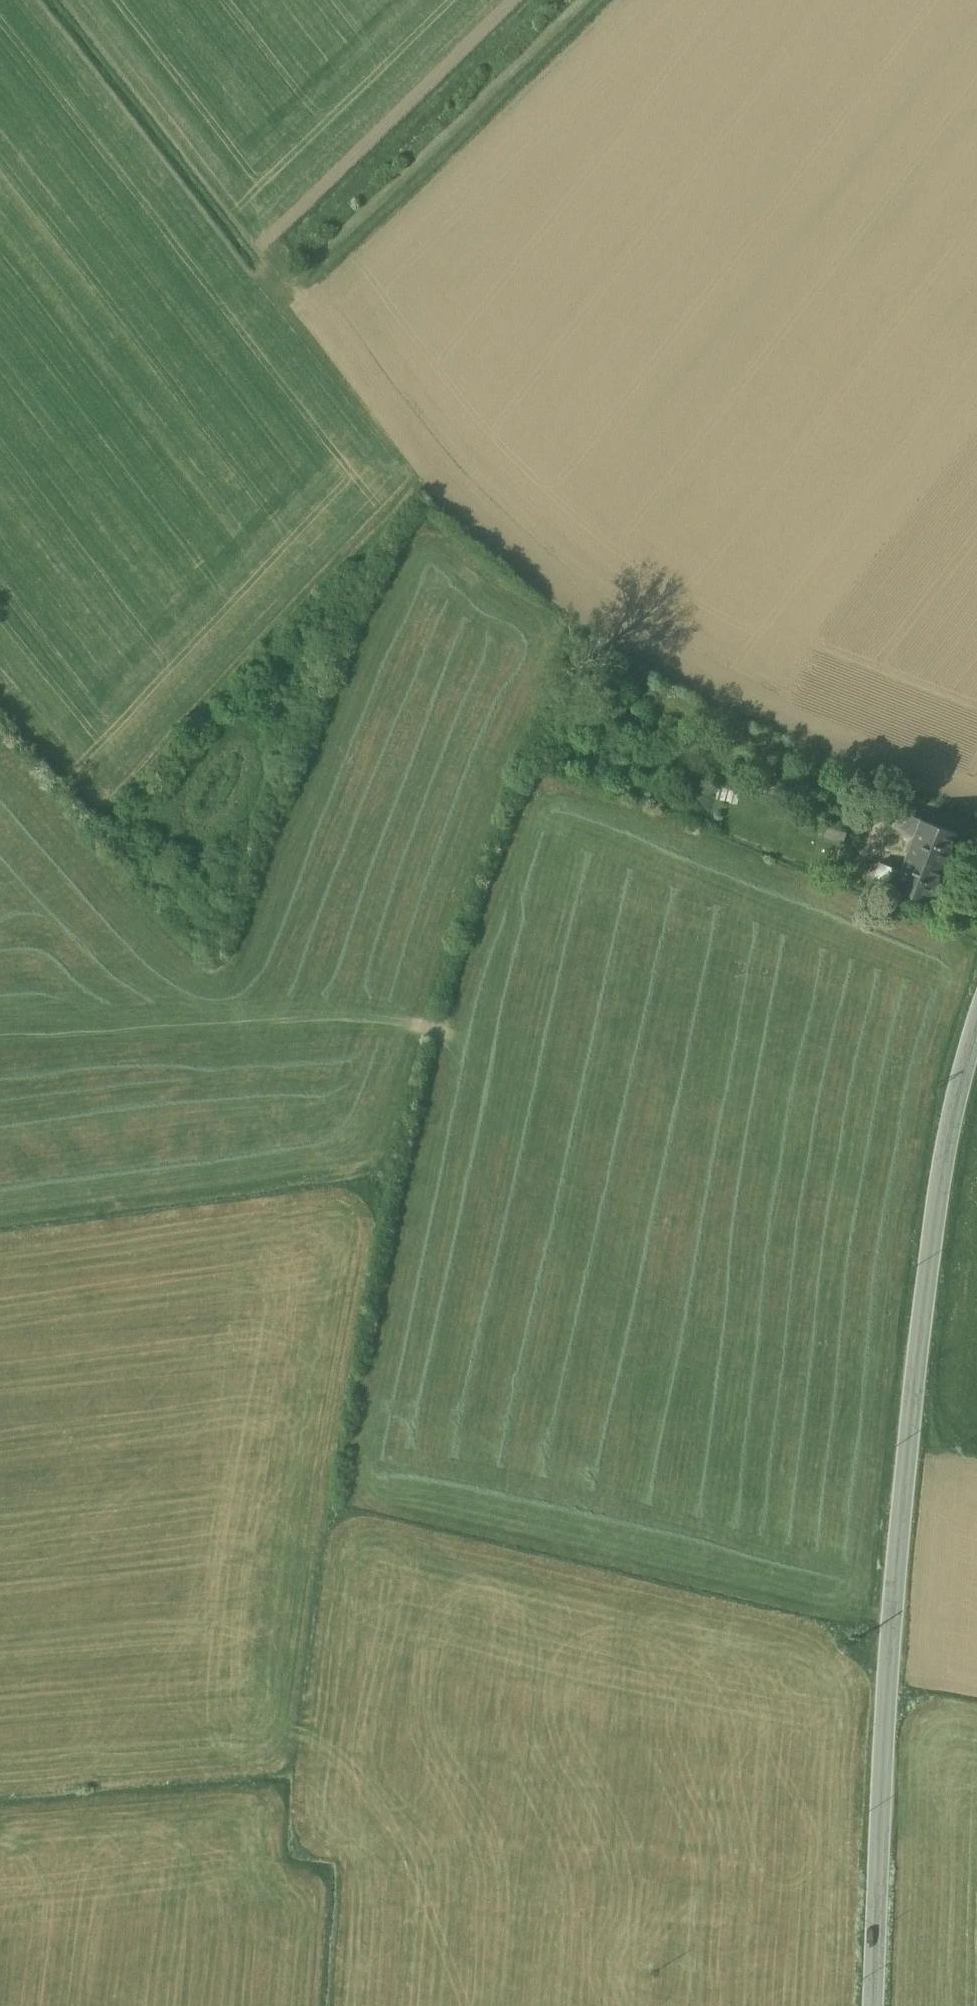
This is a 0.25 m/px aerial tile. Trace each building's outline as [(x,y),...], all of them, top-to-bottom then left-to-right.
[(921,818),(901,810),(894,828),(914,836),(921,818)] [(956,832),(921,818),(914,836),(907,853),(942,867),(956,832)] [(846,833),(829,827),(825,836),(843,842),(846,833)] [(942,867),(907,853),(900,870),(893,887),(929,901),(942,867)] [(900,870),(880,862),(873,880),(893,887),(900,870)]
